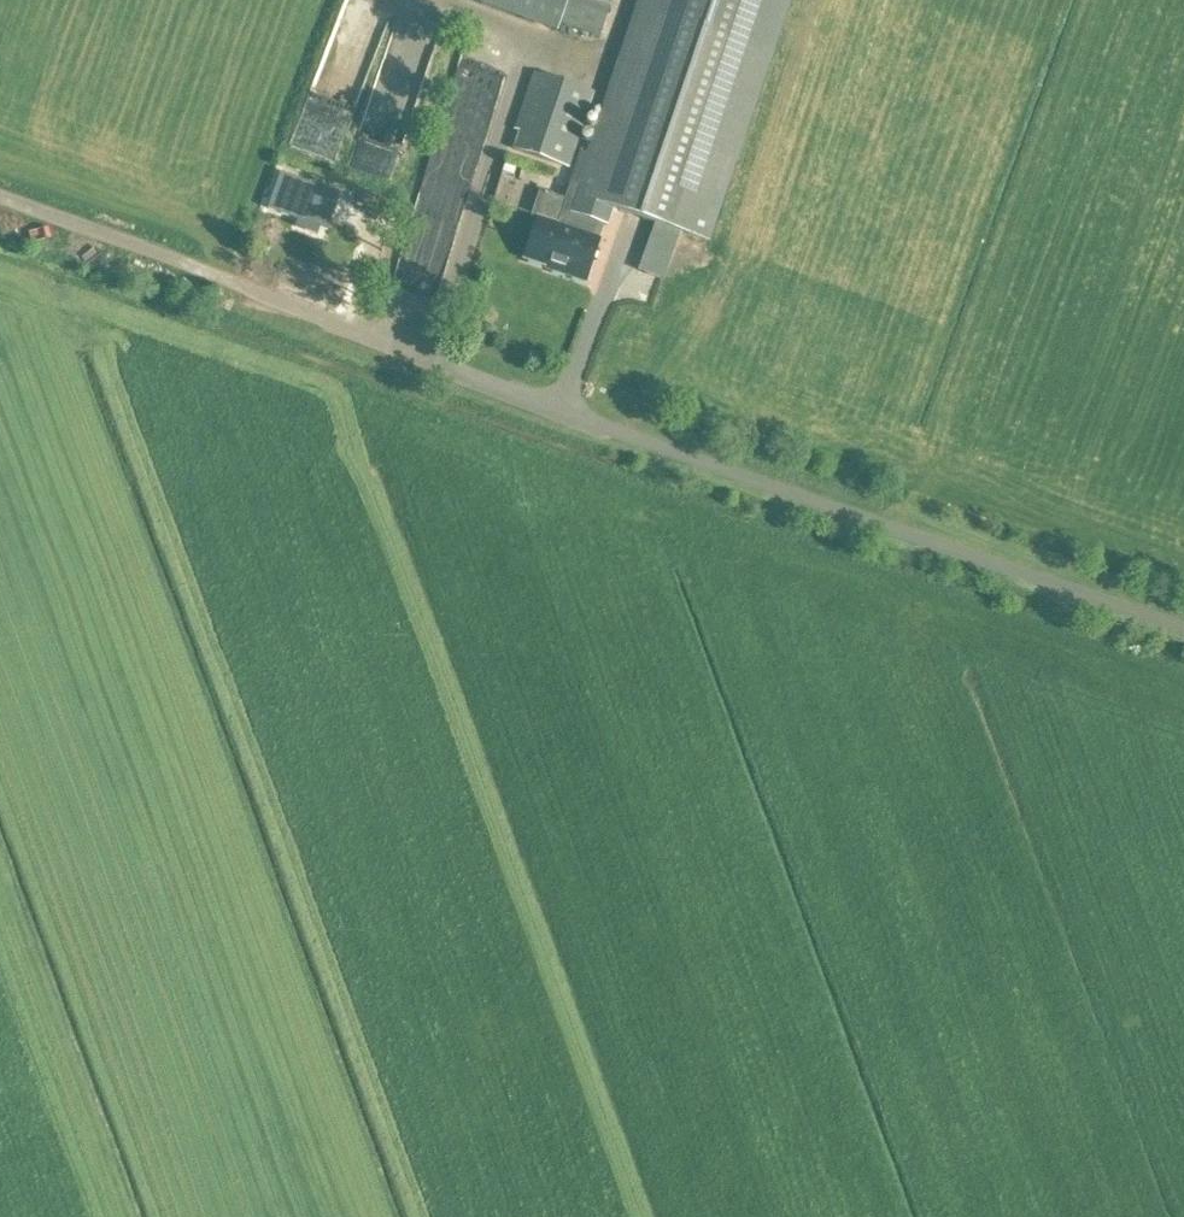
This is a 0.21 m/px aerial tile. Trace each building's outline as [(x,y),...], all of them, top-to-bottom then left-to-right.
[(613,0),(463,0),(558,34),(560,26),(600,39),(613,0)] [(701,241),(709,244),(792,0),(643,0),(590,157),(580,154),(564,201),(539,193),(531,218),(537,220),(524,261),(547,268),(546,270),(585,283),(599,240),(610,210),(701,241)] [(569,170),(594,94),(533,73),(513,131),(519,133),(513,151),(569,170)] [(278,171),(265,208),(324,229),(337,192),(278,171)]
